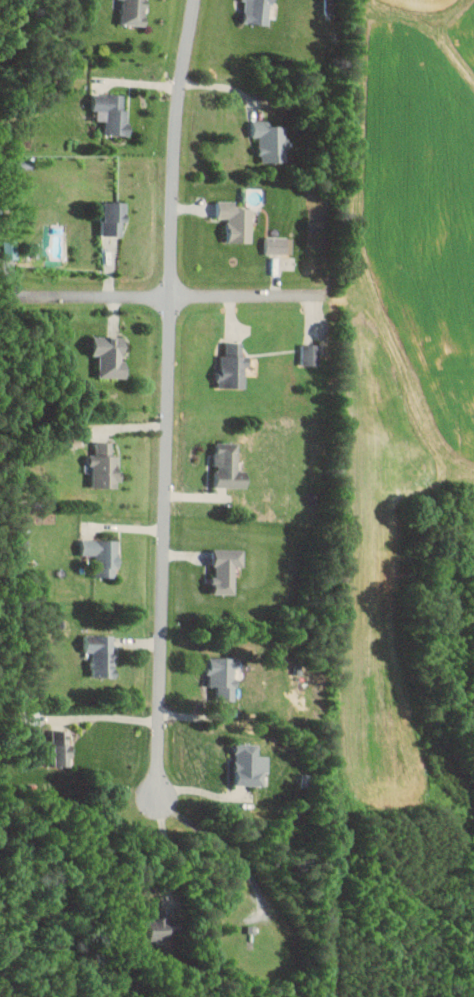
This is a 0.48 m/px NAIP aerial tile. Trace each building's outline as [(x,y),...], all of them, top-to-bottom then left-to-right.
[(122,24),(147,25),(148,0),(123,0),(122,24)] [(274,0),(243,0),(243,1),(246,1),(245,24),(272,25),(274,0)] [(125,95),(93,93),(93,111),(97,111),(97,120),(106,121),(106,134),(130,135),(131,110),(125,110),(125,95)] [(252,120),(252,137),(261,137),(260,162),(287,163),(288,126),(271,125),(271,121),(252,120)] [(253,208),(237,208),(237,201),(218,200),(217,218),(231,218),(230,242),(253,243),(253,208)] [(129,202),(104,202),(103,236),(124,236),(124,222),(128,222),(129,202)] [(266,254),(289,254),(289,237),(266,237),(266,254)] [(128,378),(129,363),(125,363),(126,337),(95,336),(94,356),(101,356),(100,377),(128,378)] [(248,388),(248,357),(243,357),(243,343),(227,343),(227,356),(220,356),(220,388),(248,388)] [(319,365),(320,344),(302,344),(302,365),(319,365)] [(113,442),(97,442),(97,455),(93,455),(93,488),(120,488),(120,456),(113,456),(113,442)] [(248,488),(249,472),(239,472),(240,444),(216,443),(215,467),(216,467),(215,487),(248,488)] [(120,539),(83,538),(82,554),(96,554),(95,575),(116,576),(117,567),(119,567),(120,539)] [(236,593),(237,565),(245,566),(245,548),(215,548),(215,571),(213,571),(212,592),(236,593)] [(93,676),(116,676),(117,634),(85,633),(84,651),(94,651),(93,676)] [(209,656),(208,685),(218,685),(218,698),(237,699),(238,656),(209,656)] [(72,764),(71,736),(63,736),(63,729),(53,729),(55,765),(72,764)] [(235,784),(265,785),(265,770),(269,770),(270,754),(259,754),(260,743),(237,742),(235,784)] [(181,938),(180,916),(143,917),(144,938),(181,938)]
